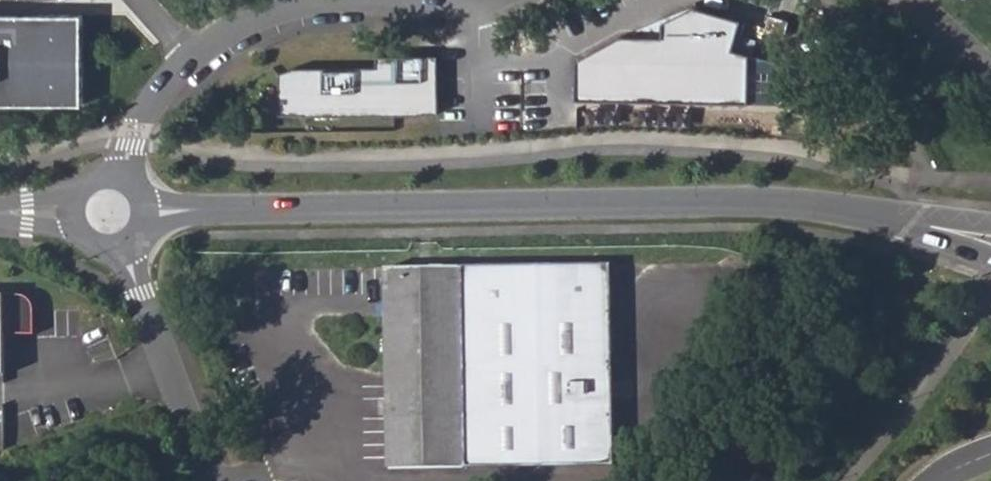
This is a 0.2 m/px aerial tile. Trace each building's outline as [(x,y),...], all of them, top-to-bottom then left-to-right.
[(578,60),(577,99),(749,103),(750,54),(733,49),(741,20),(694,7),(663,23),(663,37),(621,37),(578,60)] [(83,104),(83,14),(0,14),(0,104),(83,104)] [(765,32),(783,37),(788,21),(769,15),(765,32)] [(295,68),(280,74),(280,114),(304,114),(304,115),(423,114),(423,113),(438,113),(438,56),(377,56),(377,68),(295,68)] [(388,469),(613,466),(611,268),(386,270),(387,419),(388,469)] [(0,295),(0,374),(5,374),(4,334),(34,334),(34,309),(33,306),(31,301),(24,296),(19,295),(0,295)] [(225,382),(214,387),(221,405),(232,400),(225,382)] [(367,480),(386,480),(385,421),(365,421),(367,480)]
